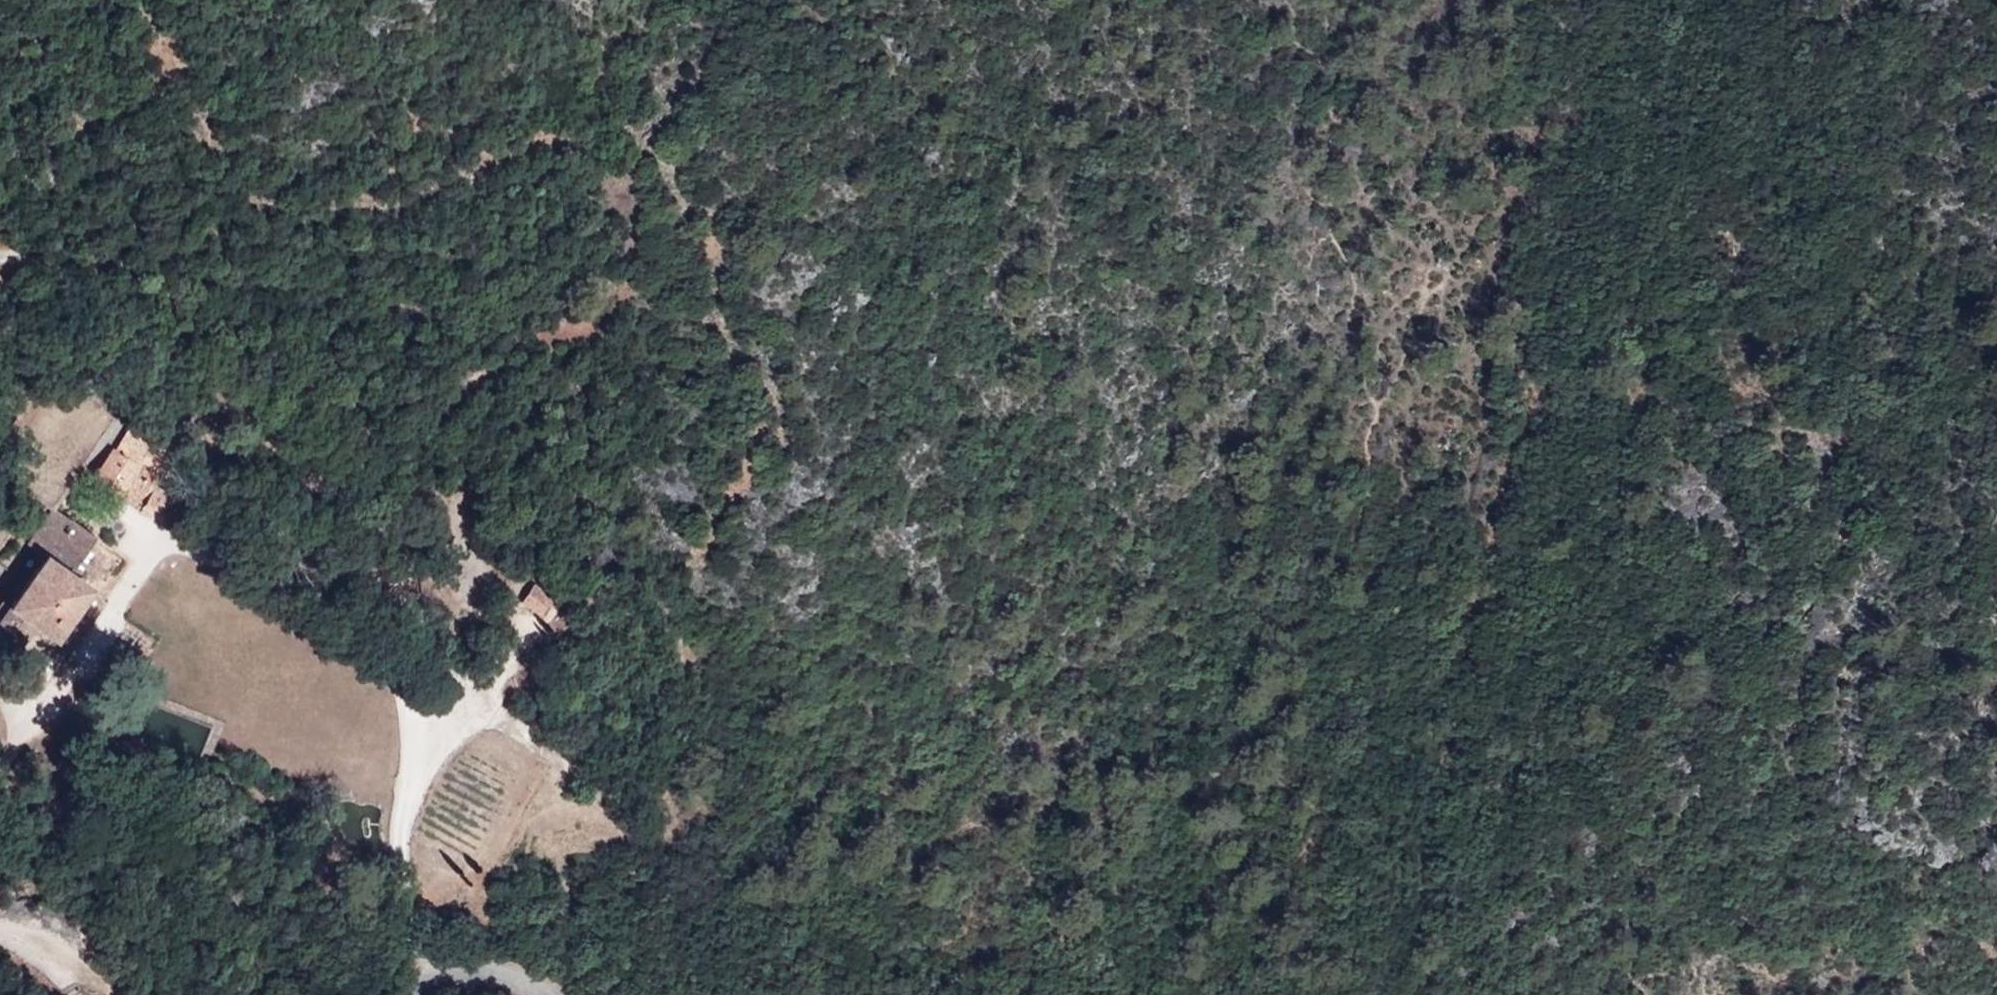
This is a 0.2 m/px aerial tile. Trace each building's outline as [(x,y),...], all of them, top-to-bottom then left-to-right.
[(0,603),(0,664),(4,667),(33,626),(50,638),(91,579),(68,563),(87,536),(53,512),(27,549),(35,554),(0,603)] [(87,553),(116,571),(136,544),(103,525),(87,553)] [(535,583),(521,600),(542,618),(559,600),(535,583)]
